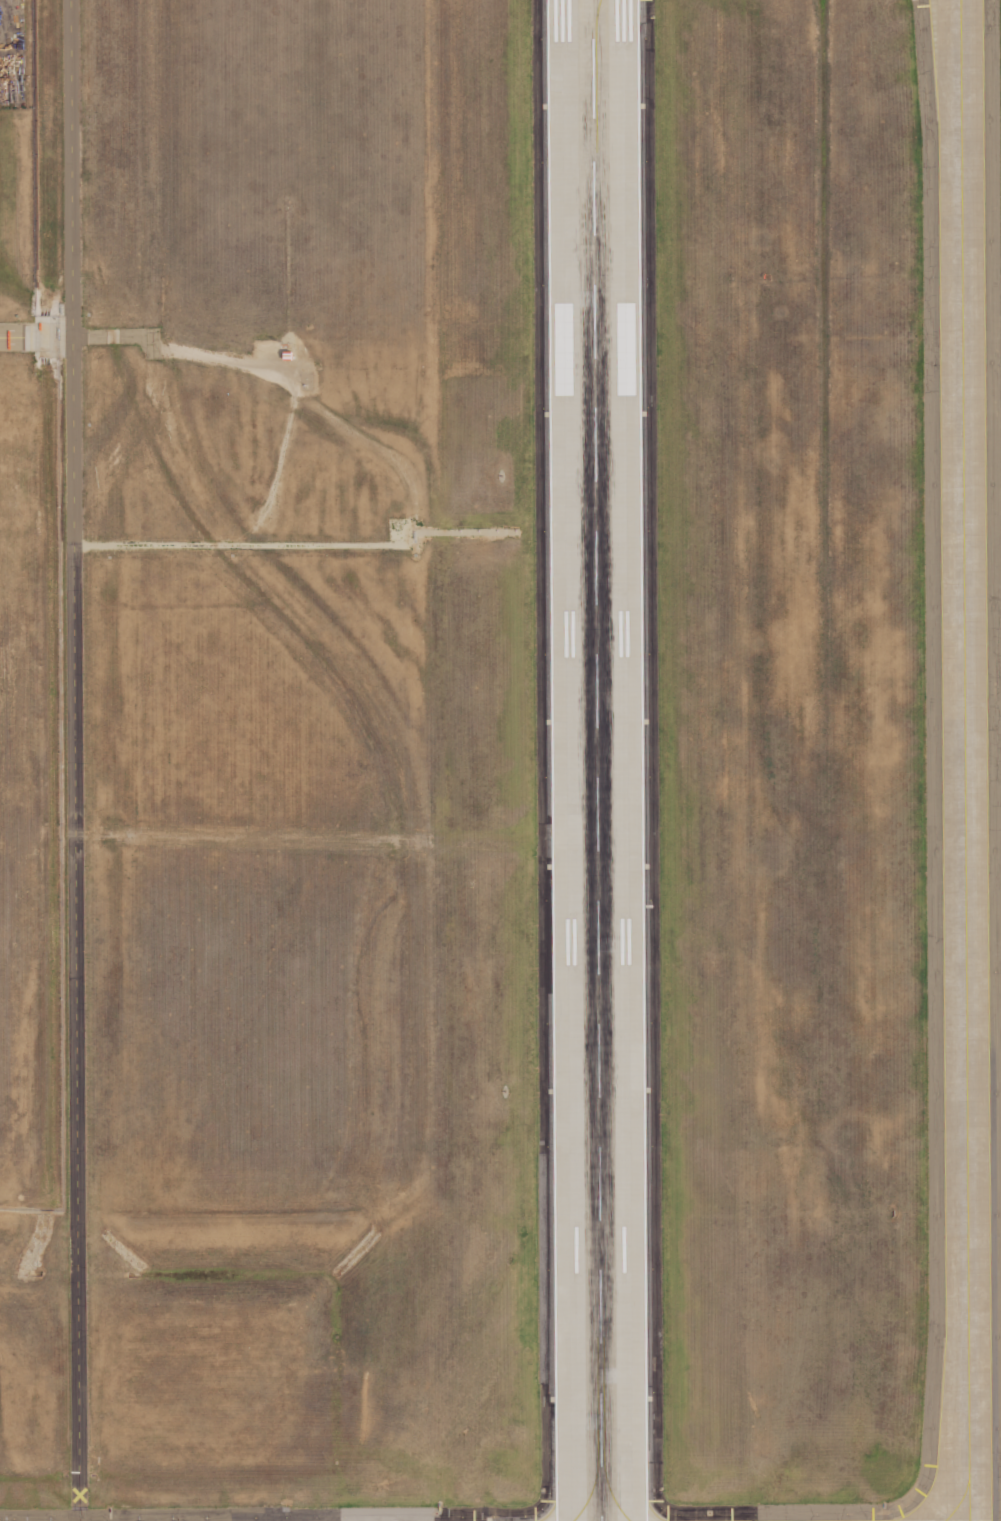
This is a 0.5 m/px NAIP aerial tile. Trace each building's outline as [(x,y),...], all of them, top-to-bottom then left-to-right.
[(291,352),(291,359),(283,360),(282,352),(291,352)]
